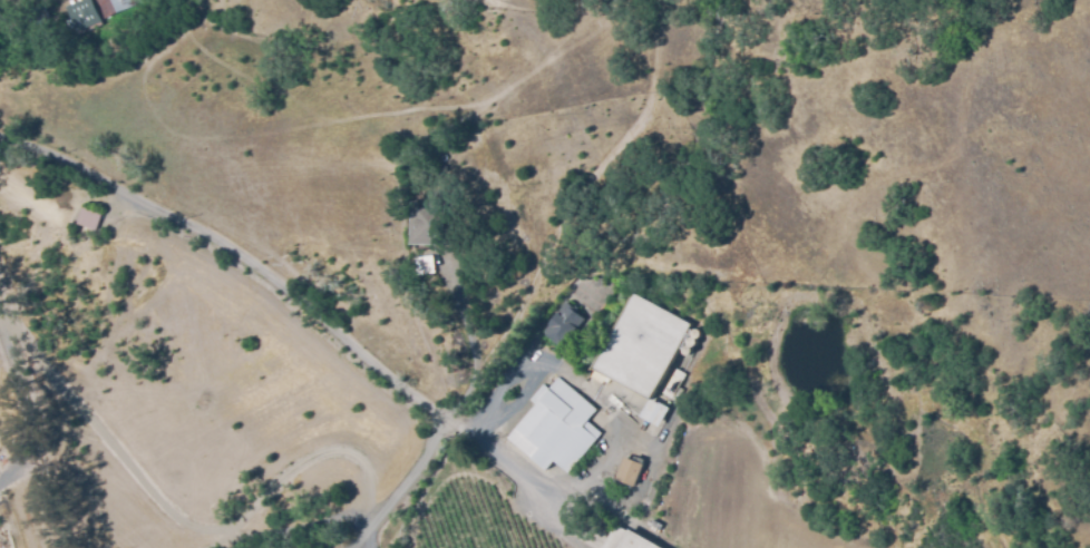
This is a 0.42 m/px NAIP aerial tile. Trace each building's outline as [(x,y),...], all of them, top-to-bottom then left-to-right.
[(67,7),(83,0),(130,0),(133,7),(101,19),(103,22),(78,32),(67,7)] [(445,245),(410,244),(412,208),(429,209),(430,195),(447,196),(445,245)] [(94,229),(78,223),(88,202),(104,208),(94,229)] [(418,275),(416,257),(432,255),(436,272),(418,275)] [(604,286),(593,285),(594,277),(605,278),(604,286)] [(650,399),(592,368),(632,293),(690,324),(650,399)] [(561,345),(546,334),(553,326),(549,323),(566,302),(573,309),(573,310),(583,319),(561,345)] [(675,366),(685,372),(679,386),(683,389),(678,400),(661,392),(675,366)] [(568,472),(553,460),(545,469),(508,439),(536,404),(531,400),(543,384),(549,389),(557,378),(595,409),(586,421),(600,432),(568,472)] [(659,427),(641,417),(650,399),(659,403),(659,402),(669,408),(659,427)] [(633,487),(616,479),(625,457),(643,463),(633,487)] [(631,529),(663,547),(602,547),(616,525),(629,531),(631,529)]
